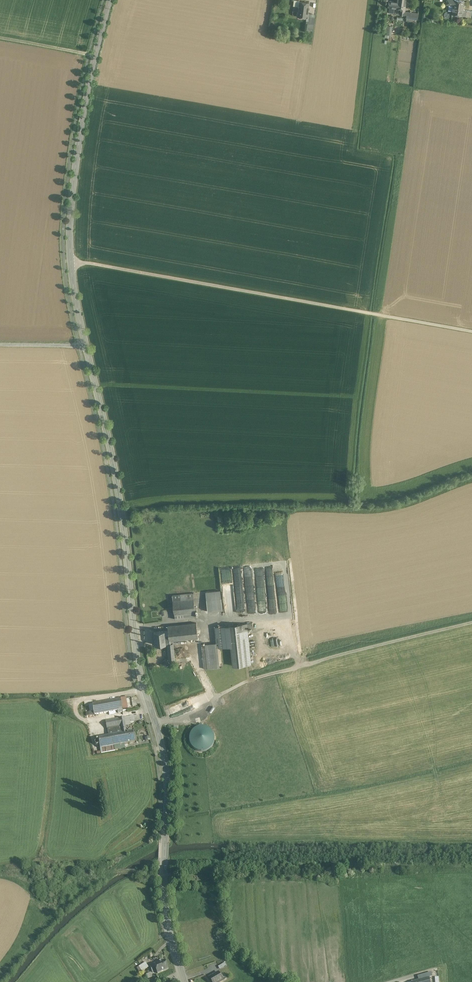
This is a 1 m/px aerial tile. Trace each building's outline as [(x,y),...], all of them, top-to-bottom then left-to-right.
[(397,2),(395,2),(393,1),(392,7),(390,7),(389,9),(394,10),(395,8),(401,9),(401,14),(405,15),(407,0),(397,0),(397,2)] [(456,0),(447,0),(446,4),(454,5),(453,7),(463,9),(464,1),(456,0)] [(309,3),(300,2),(298,17),(306,18),(307,18),(308,13),(309,3)] [(463,9),(453,7),(453,11),(452,14),(468,16),(468,10),(463,10),(463,9)] [(310,20),(307,20),(306,23),(307,23),(314,24),(315,14),(310,14),(310,20)] [(205,592),(208,612),(223,610),(220,591),(205,592)] [(180,613),(195,612),(193,594),(172,596),(175,617),(180,617),(180,613)] [(169,636),(165,636),(166,644),(168,644),(169,660),(175,659),(174,640),(198,638),(196,623),(168,626),(168,630),(169,636)] [(231,646),(233,666),(251,664),(247,627),(251,627),(251,623),(218,627),(220,647),(231,646)] [(284,649),(283,628),(273,629),(275,650),(284,649)] [(154,632),(156,645),(166,644),(165,636),(164,631),(154,632)] [(215,643),(205,644),(207,669),(217,668),(215,643)] [(120,699),(93,704),(95,715),(122,709),(120,699)] [(92,701),(84,702),(86,716),(95,715),(93,704),(92,704),(92,701)] [(115,746),(126,744),(125,733),(127,732),(124,717),(106,721),(108,735),(99,737),(100,743),(99,744),(98,745),(97,745),(96,745),(95,744),(96,751),(101,750),(101,753),(116,750),(115,746)] [(205,727),(200,727),(195,728),(192,731),(189,736),(189,741),(191,745),(194,749),(198,751),(203,752),(208,750),(212,747),(214,743),(214,738),(213,733),(209,729),(205,727)] [(133,731),(125,733),(126,744),(135,742),(133,731)] [(165,959),(154,964),(156,970),(158,973),(169,968),(165,959)] [(146,961),(139,965),(142,971),(149,966),(146,961)] [(215,974),(210,977),(213,981),(219,981),(221,981),(218,977),(217,977),(215,974)]
